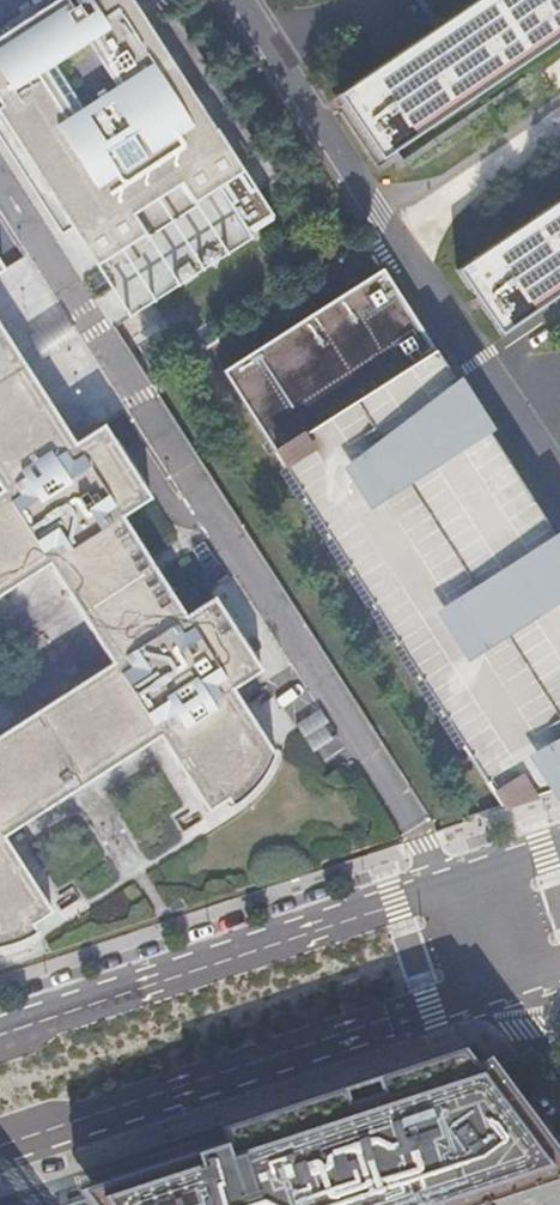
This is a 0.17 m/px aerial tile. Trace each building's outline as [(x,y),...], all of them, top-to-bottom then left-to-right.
[(115,255),(119,260),(122,265),(126,265),(133,263),(139,258),(141,255),(142,251),(140,247),(136,242),(145,236),(146,238),(196,206),(195,203),(219,188),(248,232),(273,216),(132,0),(56,0),(0,36),(0,105),(1,106),(0,107),(0,117),(71,228),(96,267),(107,260),(115,255)] [(439,34),(346,97),(390,162),(559,47),(559,0),(490,0),(439,34)] [(439,34),(490,0),(416,0),(439,34)] [(61,235),(71,228),(0,117),(0,140),(61,235)] [(465,273),(509,338),(559,303),(559,209),(465,273)] [(146,238),(145,236),(136,242),(140,247),(148,241),(146,238)] [(119,260),(115,255),(107,260),(110,266),(119,260)] [(381,270),(223,371),(501,806),(559,786),(559,549),(381,270)] [(67,321),(62,314),(27,337),(32,345),(41,359),(77,336),(67,321)] [(26,366),(24,362),(0,326),(0,382),(26,366)] [(14,944),(37,931),(33,923),(51,912),(3,837),(158,738),(207,813),(226,800),(232,806),(250,792),(266,771),(273,752),(232,689),(261,670),(252,656),(255,654),(226,612),(224,613),(214,598),(185,616),(122,517),(151,498),(141,484),(144,482),(115,438),(113,439),(102,425),(74,443),(56,413),(26,366),(0,382),(0,596),(48,565),(110,663),(0,734),(0,946),(14,944)] [(475,1040),(206,1130),(210,1146),(78,1192),(88,1204),(559,1204),(559,1154),(475,1040)]
